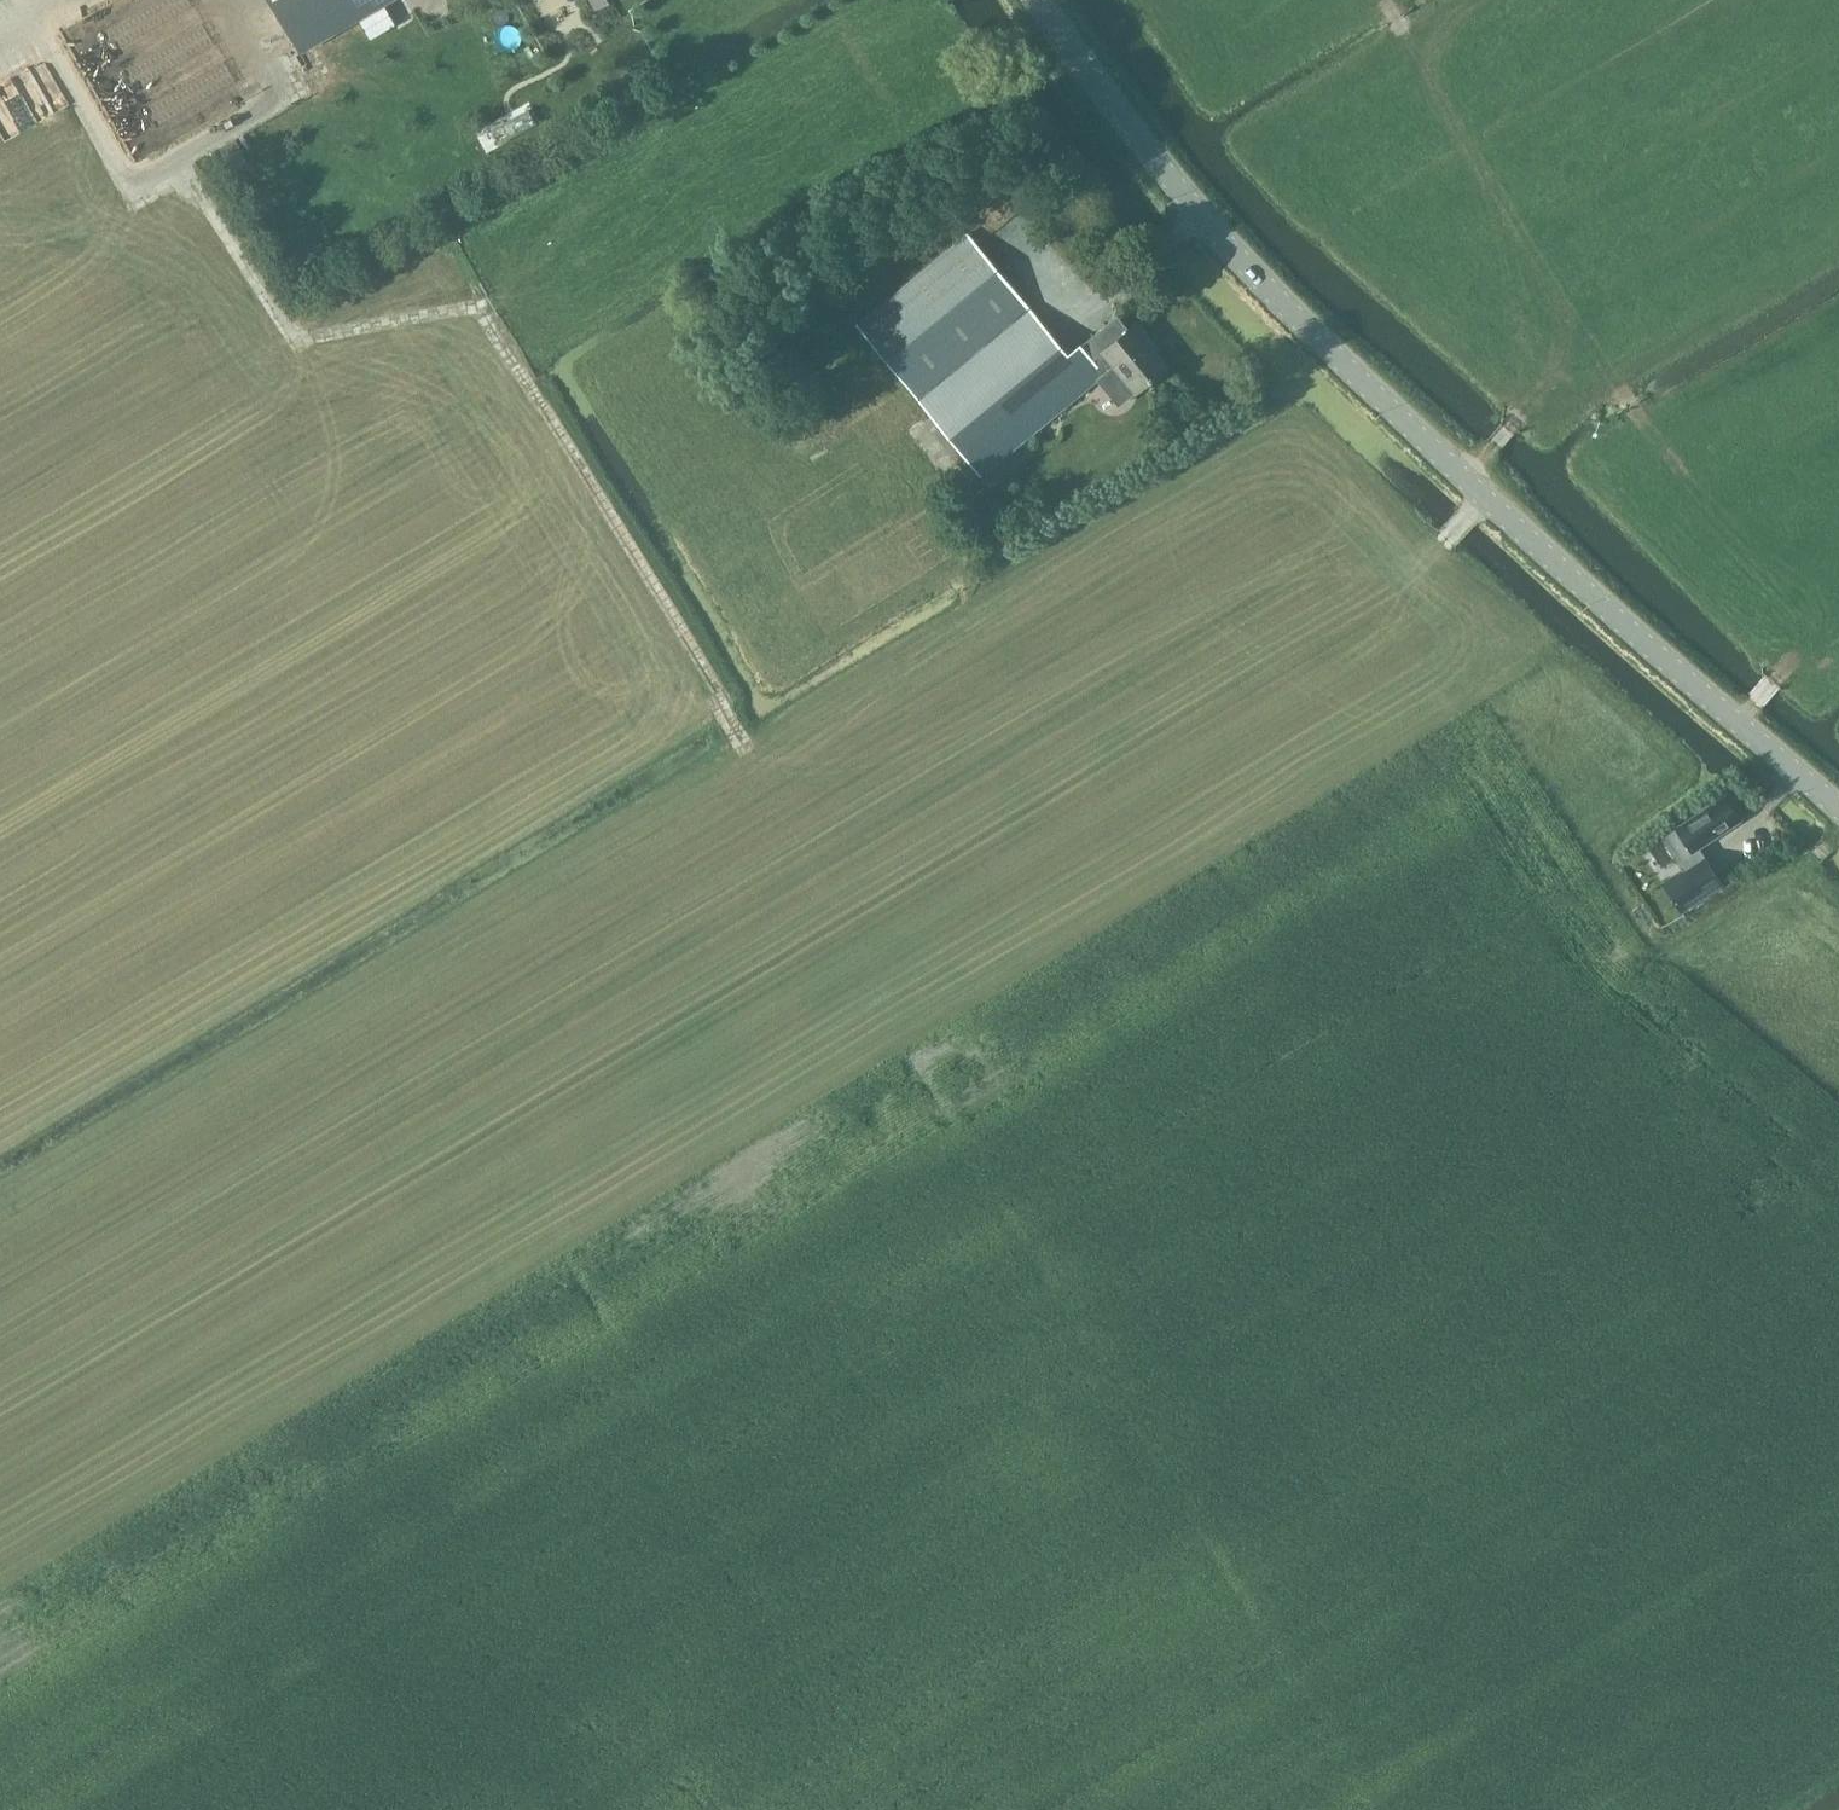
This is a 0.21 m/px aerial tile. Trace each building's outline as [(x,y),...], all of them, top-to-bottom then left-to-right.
[(301,51),(389,0),(272,0),(301,51)] [(94,30),(103,50),(143,32),(134,12),(94,30)] [(968,233),(856,324),(918,401),(1030,308),(968,233)] [(1030,308),(918,401),(981,477),(1098,380),(1097,378),(1104,372),(1094,359),(1081,343),(1067,354),(1030,308)] [(1102,352),(1094,359),(1104,372),(1097,378),(1098,380),(1119,405),(1135,393),(1167,366),(1154,351),(1158,347),(1136,322),(1129,329),(1102,352)] [(1726,795),(1675,827),(1691,852),(1729,827),(1742,819),(1726,795)] [(1704,855),(1680,871),(1663,881),(1681,910),(1722,884),(1704,855)]
